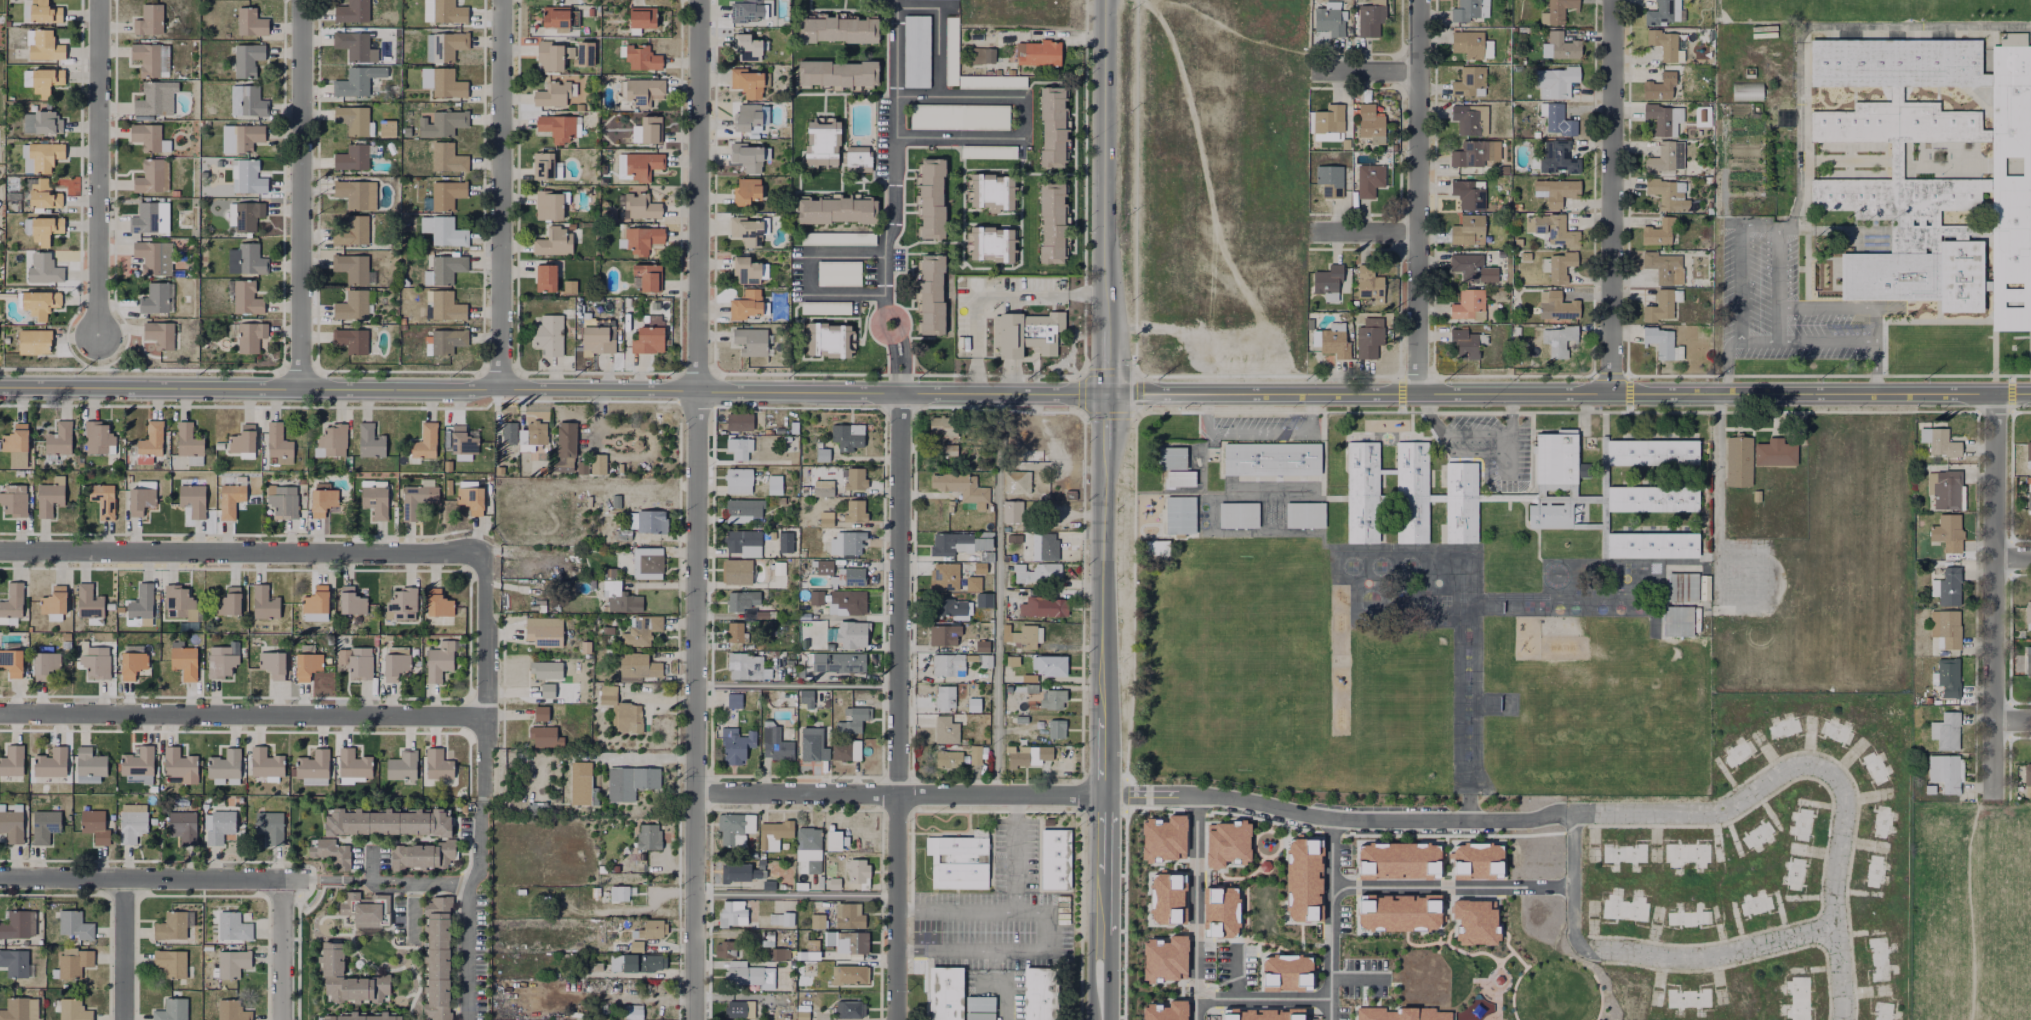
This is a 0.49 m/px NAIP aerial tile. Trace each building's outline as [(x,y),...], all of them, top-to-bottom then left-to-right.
[(31,1),(38,0),(48,0),(47,8),(49,12),(52,12),(52,9),(62,9),(62,24),(52,24),(29,25),(23,23),(23,1),(31,1)] [(348,5),(348,0),(370,0),(370,25),(343,24),(343,21),(334,21),(335,5),(348,5)] [(424,23),(424,0),(455,0),(455,7),(468,7),(468,23),(424,23)] [(742,2),(742,0),(771,0),(770,17),(763,17),(755,19),(755,23),(732,23),(732,2),(742,2)] [(1455,7),(1455,0),(1489,0),(1489,17),(1468,17),(1468,21),(1450,21),(1450,7),(1455,7)] [(1547,12),(1548,0),(1578,0),(1578,8),(1564,7),(1564,23),(1539,23),(1539,12),(1547,12)] [(1654,3),(1654,0),(1673,0),(1673,1),(1679,2),(1679,21),(1666,21),(1666,23),(1644,23),(1644,10),(1657,10),(1657,3),(1654,3)] [(1385,5),(1385,23),(1377,22),(1377,37),(1357,36),(1357,2),(1369,3),(1369,5),(1383,5),(1385,5)] [(163,4),(163,34),(133,34),(133,19),(142,19),(142,4),(163,4)] [(580,11),(579,27),(543,27),(543,6),(571,6),(571,11),(580,11)] [(268,18),(268,35),(259,35),(259,38),(239,38),(239,31),(238,7),(256,7),(256,18),(268,18)] [(657,7),(657,29),(626,28),(626,20),(630,20),(630,7),(657,7)] [(1343,19),(1343,37),(1328,37),(1328,31),(1312,31),(1312,7),(1337,8),(1337,19),(1343,19)] [(930,15),(930,85),(904,85),(904,15),(930,15)] [(959,16),(959,84),(946,84),(946,16),(959,16)] [(859,18),(867,20),(876,18),(877,43),(854,43),(854,41),(817,41),(817,43),(805,43),(800,43),(800,18),(805,18),(825,18),(838,17),(859,18)] [(1676,33),(1676,62),(1660,62),(1660,45),(1646,45),(1646,29),(1660,29),(1660,33),(1676,33)] [(1562,42),(1571,42),(1571,40),(1580,40),(1580,62),(1542,62),(1542,43),(1548,43),(1548,30),(1562,30),(1562,42)] [(1492,40),(1491,58),(1464,58),(1464,52),(1450,52),(1450,31),(1483,31),(1483,40),(1492,40)] [(54,45),(66,46),(66,60),(55,60),(55,63),(28,62),(29,45),(33,46),(33,32),(53,32),(53,37),(54,45)] [(378,48),(378,60),(346,60),(346,47),(333,47),(333,32),(368,33),(368,48),(378,48)] [(470,32),(470,49),(455,49),(455,62),(433,62),(427,61),(427,33),(433,33),(465,33),(470,32)] [(1999,46),(1999,33),(2025,33),(2026,46),(1999,46)] [(768,40),(768,48),(763,48),(763,55),(762,61),(739,60),(739,53),(735,53),(735,34),(752,34),(752,39),(768,40)] [(593,38),(593,64),(574,63),(575,38),(593,38)] [(564,45),(564,72),(549,71),(549,67),(538,67),(538,40),(552,40),(552,45),(564,45)] [(1809,40),(1809,87),(1888,86),(1902,86),(1980,86),(1980,74),(1980,40),(1809,40)] [(1061,43),(1061,65),(1017,65),(1017,42),(1061,43)] [(160,44),(160,77),(140,77),(140,65),(142,65),(142,59),(131,59),(131,43),(142,43),(160,44)] [(265,44),(265,59),(260,59),(260,66),(256,66),(256,78),(235,78),(235,45),(252,45),(265,44)] [(650,44),(650,51),(653,51),(653,54),(663,54),(663,69),(631,69),(631,58),(627,58),(627,56),(620,56),(620,45),(626,46),(650,44)] [(2026,46),(2030,46),(2030,142),(1990,142),(1990,129),(1990,86),(1990,74),(1990,46),(1999,46),(2026,46)] [(996,47),(996,64),(972,64),(972,47),(996,47)] [(847,64),(863,64),(863,61),(879,61),(879,86),(810,85),(804,87),(799,86),(800,60),(805,60),(847,61),(847,64)] [(1579,65),(1579,82),(1564,82),(1564,98),(1548,98),(1548,86),(1534,86),(1534,69),(1565,69),(1565,65),(1579,65)] [(1485,67),(1485,95),(1450,94),(1450,80),(1461,80),(1461,66),(1485,67)] [(387,67),(387,78),(377,78),(377,87),(369,87),(369,96),(333,96),(333,80),(347,80),(347,67),(367,68),(387,67)] [(468,81),(468,97),(450,96),(433,97),(433,87),(421,87),(421,68),(455,68),(454,80),(468,81)] [(771,72),(771,99),(745,99),(745,88),(732,88),(732,68),(750,68),(750,72),(771,72)] [(65,69),(65,84),(50,84),(50,99),(40,99),(40,93),(33,93),(33,88),(32,70),(54,70),(65,69)] [(1675,71),(1675,85),(1671,85),(1671,100),(1642,100),(1642,81),(1652,81),(1660,83),(1661,71),(1675,71)] [(1980,86),(1990,86),(1990,74),(1980,74),(1980,86)] [(1031,75),(1031,88),(960,88),(959,75),(1031,75)] [(571,81),(571,98),(567,98),(567,106),(534,105),(534,91),(548,91),(548,80),(571,81)] [(665,80),(665,95),(652,95),(651,108),(639,108),(639,105),(635,105),(635,108),(622,108),(622,80),(627,81),(665,80)] [(178,81),(178,94),(164,94),(163,114),(134,114),(134,99),(144,99),(144,93),(143,93),(143,81),(178,81)] [(1761,81),(1761,101),(1731,101),(1731,81),(1761,81)] [(269,100),(269,115),(231,115),(231,85),(259,85),(259,100),(269,100)] [(1888,86),(1888,101),(1888,141),(1888,179),(1888,219),(1889,253),(1902,253),(1902,219),(1902,179),(1902,142),(1902,102),(1902,86),(1888,86)] [(1068,129),(1068,141),(1066,141),(1066,167),(1042,167),(1042,150),(1044,150),(1044,121),(1042,121),(1042,88),(1066,88),(1066,129),(1068,129)] [(1363,89),(1363,101),(1355,101),(1355,89),(1363,89)] [(1808,111),(1809,142),(1888,141),(1888,101),(1852,102),(1852,111),(1808,111)] [(1902,102),(1938,102),(1938,110),(1980,110),(1980,129),(1980,142),(1902,142),(1902,102)] [(1010,104),(1010,129),(911,128),(911,103),(1010,104)] [(1383,115),(1382,136),(1357,136),(1357,103),(1374,104),(1374,115),(1383,115)] [(1565,103),(1565,116),(1562,116),(1562,120),(1576,120),(1575,136),(1545,136),(1546,116),(1538,115),(1539,103),(1565,103)] [(1683,107),(1683,123),(1676,123),(1676,136),(1652,136),(1652,121),(1643,121),(1643,103),(1657,104),(1657,107),(1683,107)] [(761,104),(761,126),(751,126),(751,132),(734,132),(734,112),(739,112),(739,104),(761,104)] [(1342,104),(1342,133),(1311,132),(1311,111),(1325,111),(1325,104),(1342,104)] [(369,136),(347,136),(347,122),(334,122),(334,105),(338,105),(369,107),(369,136)] [(1479,110),(1479,134),(1457,134),(1457,120),(1450,120),(1450,105),(1468,105),(1468,110),(1479,110)] [(1707,106),(1706,121),(1697,120),(1698,106),(1707,106)] [(469,110),(469,126),(454,126),(454,137),(420,137),(420,125),(419,117),(427,117),(427,123),(433,123),(433,111),(464,112),(469,110)] [(55,111),(55,114),(58,114),(58,119),(62,119),(62,133),(55,133),(35,134),(35,128),(34,119),(34,112),(47,112),(55,111)] [(577,116),(576,137),(569,137),(569,145),(555,144),(555,137),(552,137),(552,131),(537,131),(537,116),(577,116)] [(662,116),(662,144),(633,144),(633,125),(643,125),(643,116),(662,116)] [(396,120),(396,137),(380,137),(380,120),(396,120)] [(841,123),(841,146),(838,146),(838,166),(807,166),(807,122),(841,123)] [(161,153),(147,153),(143,152),(143,141),(130,140),(131,124),(161,125),(161,153)] [(265,125),(265,142),(248,142),(248,145),(247,145),(246,153),(234,153),(234,125),(248,125),(265,125)] [(1980,142),(1980,129),(1990,129),(1990,142),(1980,142)] [(1348,139),(1348,149),(1340,149),(1340,139),(1348,139)] [(1570,139),(1570,150),(1567,150),(1567,158),(1579,158),(1579,173),(1539,172),(1539,158),(1543,158),(1543,140),(1551,141),(1570,139)] [(1487,141),(1487,160),(1482,160),(1482,166),(1449,166),(1449,150),(1461,150),(1461,140),(1487,141)] [(1674,141),(1674,170),(1658,170),(1658,173),(1644,172),(1644,157),(1658,157),(1659,141),(1674,141)] [(469,155),(469,171),(453,171),(433,169),(433,142),(454,142),(454,155),(469,155)] [(770,147),(770,159),(764,159),(762,161),(762,166),(761,173),(745,173),(745,165),(741,165),(742,163),(739,163),(731,162),(731,142),(747,143),(747,147),(770,147)] [(1990,142),(2030,142),(2030,179),(1990,179),(1990,142)] [(65,144),(65,158),(54,158),(54,166),(51,166),(50,174),(33,174),(24,172),(24,157),(22,157),(22,144),(28,144),(65,144)] [(376,144),(376,156),(369,157),(369,169),(348,168),(334,170),(334,153),(347,153),(347,144),(369,144),(376,144)] [(1017,145),(1017,157),(961,156),(961,145),(1017,145)] [(868,146),(868,151),(871,151),(871,172),(841,172),(841,150),(847,150),(847,146),(868,146)] [(555,153),(554,181),(533,181),(534,153),(555,153)] [(665,154),(665,169),(651,169),(651,182),(632,182),(632,179),(618,179),(619,153),(665,154)] [(946,159),(946,240),(922,240),(923,199),(920,199),(920,185),(922,185),(922,164),(923,159),(946,159)] [(169,160),(169,191),(134,191),(135,177),(144,177),(144,171),(143,160),(169,160)] [(259,160),(259,171),(256,171),(256,177),(268,177),(268,193),(238,193),(238,160),(259,160)] [(1383,165),(1383,187),(1374,187),(1374,199),(1356,199),(1356,165),(1383,165)] [(1341,166),(1341,198),(1320,198),(1321,185),(1314,185),(1314,166),(1341,166)] [(1015,177),(1014,210),(1003,210),(971,208),(972,174),(997,174),(996,177),(1015,177)] [(1689,199),(1689,211),(1659,211),(1659,197),(1644,197),(1645,177),(1659,178),(1659,181),(1675,181),(1675,191),(1683,191),(1683,199),(1689,199)] [(761,178),(761,201),(751,201),(751,207),(733,206),(734,186),(739,187),(739,178),(761,178)] [(49,179),(49,193),(63,193),(62,208),(23,207),(23,190),(31,190),(31,184),(37,184),(37,179),(49,179)] [(1888,179),(1809,180),(1810,211),(1851,211),(1851,219),(1888,219),(1888,179)] [(1902,179),(1979,179),(1979,192),(1979,209),(1938,209),(1938,219),(1929,219),(1923,219),(1916,219),(1911,219),(1902,219),(1902,179)] [(1979,179),(1990,179),(1990,192),(1979,192),(1979,179)] [(1990,179),(2030,179),(2030,272),(1991,272),(1990,235),(1990,225),(1990,192),(1990,179)] [(1485,188),(1485,210),(1458,209),(1458,194),(1449,194),(1449,180),(1481,180),(1481,188),(1485,188)] [(1579,180),(1579,199),(1570,198),(1570,196),(1561,196),(1560,210),(1546,210),(1546,191),(1532,191),(1532,180),(1579,180)] [(368,181),(368,211),(347,210),(347,196),(334,196),(334,181),(368,181)] [(468,182),(467,198),(454,198),(454,211),(424,211),(425,198),(433,198),(433,182),(468,182)] [(1068,184),(1068,198),(1065,198),(1065,264),(1041,264),(1041,246),(1044,246),(1044,217),(1042,217),(1042,184),(1068,184)] [(551,193),(562,193),(569,192),(569,204),(564,204),(564,221),(536,220),(537,191),(551,191),(551,193)] [(649,193),(649,202),(662,203),(662,218),(624,217),(624,209),(625,193),(633,193),(633,196),(638,196),(638,193),(649,193)] [(853,199),(873,200),(878,201),(877,225),(861,224),(861,222),(831,222),(831,224),(803,224),(798,224),(799,200),(803,200),(812,200),(819,201),(840,200),(853,199)] [(166,202),(166,233),(130,232),(131,217),(139,217),(139,201),(166,202)] [(265,204),(265,218),(257,218),(257,232),(236,232),(236,226),(230,226),(230,203),(265,204)] [(1484,214),(1484,246),(1450,246),(1450,225),(1460,225),(1460,214),(1484,214)] [(1578,231),(1578,246),(1564,246),(1564,244),(1548,244),(1548,232),(1533,232),(1533,215),(1565,216),(1565,231),(1578,231)] [(374,216),(374,242),(369,242),(369,245),(334,244),(334,229),(347,229),(347,216),(374,216)] [(469,230),(469,247),(433,247),(433,233),(426,233),(426,217),(454,217),(454,230),(469,230)] [(763,222),(763,236),(761,236),(761,248),(744,248),(744,240),(741,240),(741,238),(730,237),(731,217),(747,217),(747,222),(763,222)] [(1674,217),(1674,230),(1678,230),(1678,244),(1671,244),(1641,245),(1641,227),(1651,227),(1660,229),(1660,217),(1674,217)] [(65,219),(65,232),(50,232),(49,248),(40,248),(40,242),(32,242),(32,235),(23,235),(24,219),(65,219)] [(1966,235),(1990,235),(1990,225),(1938,225),(1938,219),(1929,219),(1929,225),(1923,225),(1923,219),(1916,219),(1916,225),(1911,225),(1911,219),(1902,219),(1902,253),(1923,253),(1923,247),(1929,247),(1929,253),(1938,253),(1938,241),(1938,235),(1953,235),(1953,241),(1966,241),(1966,235)] [(573,233),(572,255),(533,254),(534,239),(548,239),(548,225),(561,225),(561,228),(566,228),(566,233),(573,233)] [(1015,230),(1015,263),(1003,263),(995,263),(995,261),(971,260),(971,252),(974,252),(974,235),(972,235),(972,228),(996,228),(996,230),(1015,230)] [(665,229),(664,245),(650,245),(650,248),(647,248),(619,248),(619,239),(625,239),(625,229),(665,229)] [(876,233),(876,245),(803,245),(802,232),(876,233)] [(1981,241),(1981,281),(1981,290),(1981,312),(1938,312),(1938,300),(1905,300),(1840,300),(1840,253),(1889,253),(1902,253),(1923,253),(1929,253),(1938,253),(1938,241),(1953,241),(1966,241),(1981,241)] [(168,274),(143,274),(143,258),(133,257),(133,242),(168,243),(168,274)] [(260,244),(259,257),(269,257),(269,274),(228,274),(229,249),(239,249),(239,244),(260,244)] [(1576,252),(1576,266),(1564,266),(1564,276),(1567,276),(1567,285),(1549,285),(1549,272),(1539,272),(1539,258),(1549,258),(1549,255),(1562,255),(1562,252),(1576,252)] [(1680,256),(1680,268),(1671,268),(1671,285),(1656,285),(1656,268),(1641,268),(1641,252),(1656,252),(1656,256),(1680,256)] [(54,259),(54,267),(64,267),(64,282),(28,282),(28,265),(33,265),(33,253),(51,254),(51,259),(54,259)] [(1530,253),(1530,261),(1519,260),(1520,253),(1530,253)] [(368,256),(368,285),(347,285),(347,271),(332,271),(332,254),(337,254),(368,256)] [(1497,260),(1497,279),(1461,279),(1461,271),(1448,271),(1449,254),(1482,254),(1482,260),(1497,260)] [(946,256),(946,335),(922,334),(922,294),(920,294),(920,282),(922,282),(922,256),(946,256)] [(469,257),(468,272),(454,272),(454,286),(424,285),(424,271),(432,272),(433,257),(469,257)] [(751,263),(759,263),(764,262),(764,277),(760,277),(760,284),(738,284),(738,275),(733,275),(734,257),(751,257),(751,263)] [(861,261),(861,286),(818,286),(818,261),(861,261)] [(1341,264),(1341,283),(1336,283),(1336,293),(1322,293),(1311,294),(1311,272),(1327,272),(1327,264),(1341,264)] [(557,265),(557,293),(546,292),(546,289),(536,289),(536,265),(557,265)] [(1383,277),(1383,304),(1373,304),(1373,298),(1356,298),(1356,265),(1372,265),(1372,277),(1383,277)] [(662,266),(662,293),(641,292),(641,287),(634,287),(634,266),(662,266)] [(1991,281),(1991,290),(1991,331),(2030,331),(2030,272),(1991,272),(1991,281)] [(575,293),(562,293),(562,280),(575,280),(575,293)] [(264,298),(264,312),(234,312),(234,300),(227,300),(227,281),(255,281),(255,298),(264,298)] [(1981,281),(1991,281),(1991,290),(1981,290),(1981,281)] [(167,283),(167,313),(140,313),(140,297),(149,297),(149,283),(167,283)] [(760,289),(760,303),(763,303),(763,317),(746,316),(746,320),(731,320),(731,300),(742,300),(742,296),(744,296),(744,289),(760,289)] [(368,291),(368,320),(334,320),(334,303),(347,303),(347,290),(368,291)] [(1483,290),(1484,319),(1449,319),(1449,304),(1458,304),(1459,290),(1483,290)] [(1662,323),(1642,323),(1642,307),(1656,307),(1656,290),(1672,290),(1672,319),(1662,319),(1662,323)] [(467,304),(467,322),(432,322),(433,303),(426,302),(426,291),(454,291),(454,304),(467,304)] [(1560,302),(1569,303),(1579,301),(1579,318),(1538,317),(1539,291),(1560,291),(1560,302)] [(61,294),(61,307),(51,307),(51,314),(48,314),(48,322),(31,322),(31,312),(17,312),(17,293),(61,294)] [(851,302),(850,314),(802,314),(802,302),(851,302)] [(1065,312),(1065,333),(1057,333),(1057,345),(1065,345),(1065,353),(1060,357),(1041,357),(1041,347),(1024,346),(1024,360),(1001,360),(1002,347),(994,347),(995,315),(1049,315),(1049,312),(1065,312)] [(647,326),(661,327),(662,315),(648,314),(647,326)] [(563,316),(562,356),(545,356),(545,347),(533,347),(533,325),(542,325),(542,316),(563,316)] [(1383,318),(1382,359),(1355,359),(1355,328),(1362,328),(1362,318),(1383,318)] [(175,323),(174,354),(155,354),(155,341),(144,341),(144,322),(175,323)] [(1343,323),(1343,343),(1348,343),(1348,360),(1334,360),(1334,353),(1318,353),(1318,348),(1310,348),(1310,331),(1328,331),(1328,323),(1343,323)] [(269,324),(269,338),(259,338),(259,354),(239,354),(239,338),(227,338),(228,324),(269,324)] [(853,326),(852,344),(849,344),(849,352),(852,352),(852,359),(842,359),(842,356),(835,355),(835,359),(828,359),(828,355),(820,355),(809,356),(810,324),(828,324),(828,326),(853,326)] [(1578,327),(1578,343),(1568,343),(1568,359),(1549,359),(1549,344),(1541,344),(1541,329),(1563,330),(1563,327),(1578,327)] [(1683,346),(1683,360),(1656,360),(1656,344),(1642,344),(1642,327),(1656,328),(1656,331),(1672,331),(1672,346),(1683,346)] [(616,340),(616,354),(594,353),(594,351),(584,351),(584,328),(609,328),(609,340),(616,340)] [(665,329),(665,352),(632,352),(632,340),(639,340),(639,328),(665,329)] [(767,330),(766,356),(741,356),(741,348),(745,348),(745,343),(734,343),(734,329),(767,330)] [(1487,334),(1486,345),(1478,345),(1477,360),(1455,360),(1456,342),(1448,342),(1448,329),(1466,329),(1466,334),(1487,334)] [(367,330),(367,354),(347,354),(347,345),(333,344),(333,330),(367,330)] [(53,331),(53,355),(19,355),(19,331),(53,331)] [(468,331),(468,346),(454,346),(454,356),(427,356),(427,331),(468,331)] [(753,414),(753,431),(727,431),(728,414),(753,414)] [(958,418),(958,438),(943,438),(943,434),(931,434),(932,418),(958,418)] [(1946,421),(1946,424),(1947,438),(1961,438),(1961,453),(1929,452),(1929,438),(1919,438),(1919,424),(1930,424),(1930,420),(1946,421)] [(72,421),(72,455),(45,454),(45,433),(57,433),(57,421),(72,421)] [(116,436),(116,445),(109,445),(109,453),(85,453),(85,421),(102,421),(102,425),(107,425),(107,432),(112,432),(112,436),(116,436)] [(164,421),(164,456),(154,456),(154,462),(137,462),(137,440),(148,440),(148,421),(164,421)] [(205,434),(205,456),(178,456),(178,421),(193,421),(193,434),(205,434)] [(538,423),(546,423),(546,443),(526,443),(526,423),(531,423),(531,421),(538,421),(538,423)] [(283,422),(283,440),(293,440),(294,464),(277,464),(277,457),(268,458),(268,422),(283,422)] [(575,422),(575,457),(572,457),(572,471),(552,471),(552,459),(558,459),(558,457),(556,457),(556,422),(575,422)] [(798,422),(798,434),(789,434),(789,422),(798,422)] [(28,423),(28,453),(2,453),(2,436),(15,436),(15,423),(28,423)] [(255,423),(255,454),(229,454),(229,436),(242,436),(242,423),(255,423)] [(436,423),(436,458),(412,457),(412,443),(423,443),(423,423),(436,423)] [(515,423),(515,444),(506,444),(506,442),(501,442),(501,423),(515,423)] [(373,441),(379,441),(379,436),(385,436),(385,457),(360,456),(361,424),(374,424),(373,441)] [(345,425),(345,457),(315,456),(315,448),(317,448),(317,440),(320,440),(320,437),(324,437),(324,429),(332,429),(332,425),(345,425)] [(478,439),(478,461),(456,461),(456,455),(453,455),(454,426),(467,426),(467,439),(478,439)] [(865,426),(865,447),(853,447),(853,452),(839,452),(839,442),(833,442),(833,426),(865,426)] [(526,444),(526,430),(518,430),(518,445),(526,444)] [(1576,434),(1576,484),(1535,484),(1535,433),(1576,434)] [(1751,438),(1750,487),(1725,486),(1725,437),(1751,438)] [(1782,443),(1796,444),(1796,465),(1753,465),(1753,443),(1767,444),(1767,438),(1782,438),(1782,443)] [(753,440),(753,451),(748,451),(748,453),(752,453),(752,459),(733,459),(733,451),(727,451),(727,439),(753,440)] [(1697,440),(1697,465),(1606,465),(1606,440),(1697,440)] [(1378,442),(1378,469),(1378,473),(1378,495),(1378,501),(1378,543),(1346,543),(1346,442),(1378,442)] [(1427,442),(1427,494),(1427,501),(1427,543),(1395,543),(1395,501),(1395,495),(1395,473),(1395,469),(1395,442),(1427,442)] [(1319,445),(1319,476),(1221,475),(1222,444),(1319,445)] [(958,445),(957,456),(944,456),(945,445),(958,445)] [(1185,447),(1186,469),(1156,470),(1156,447),(1185,447)] [(829,449),(829,462),(816,462),(817,449),(829,449)] [(605,455),(605,476),(588,474),(590,455),(605,455)] [(588,462),(588,474),(578,474),(578,462),(588,462)] [(1444,463),(1476,463),(1477,543),(1444,543),(1444,501),(1444,495),(1444,463)] [(1961,467),(1961,488),(1958,488),(1957,505),(1930,505),(1930,490),(1924,490),(1924,480),(1933,480),(1933,466),(1961,467)] [(752,484),(758,484),(758,482),(761,482),(761,476),(768,476),(782,476),(782,495),(768,495),(727,493),(727,469),(752,469),(752,484)] [(868,479),(868,490),(845,490),(845,484),(848,484),(848,469),(864,469),(865,479),(868,479)] [(1194,471),(1194,486),(1166,486),(1166,471),(1194,471)] [(1030,472),(1030,492),(1004,492),(1004,472),(1030,472)] [(970,474),(970,477),(977,477),(977,488),(990,488),(990,503),(962,502),(962,491),(943,491),(932,489),(932,477),(937,477),(943,476),(970,474)] [(65,476),(65,506),(53,506),(52,520),(38,520),(38,484),(52,485),(52,476),(65,476)] [(438,487),(438,504),(418,503),(418,522),(404,521),(404,488),(421,487),(421,478),(433,479),(433,487),(438,487)] [(188,480),(188,485),(206,485),(206,520),(191,520),(191,505),(180,505),(180,480),(188,480)] [(386,487),(386,520),(374,520),(374,500),(369,500),(369,507),(362,507),(362,480),(374,480),(374,487),(386,487)] [(834,488),(833,496),(815,496),(815,480),(828,481),(828,488),(834,488)] [(155,489),(155,506),(144,506),(144,517),(130,517),(130,489),(134,489),(134,482),(148,482),(149,489),(155,489)] [(330,483),(330,490),(337,491),(337,506),(327,506),(327,518),(313,518),(313,512),(312,490),(316,490),(316,483),(330,483)] [(1600,496),(1600,503),(1573,502),(1571,505),(1562,505),(1562,502),(1548,502),(1548,505),(1544,505),(1544,502),(1539,502),(1539,505),(1535,505),(1535,503),(1535,502),(1536,502),(1536,494),(1535,484),(1576,484),(1576,496),(1600,496)] [(6,506),(0,506),(0,502),(0,492),(4,492),(4,485),(28,485),(27,517),(6,517),(6,506)] [(114,485),(114,521),(100,521),(100,502),(89,502),(89,485),(114,485)] [(247,485),(247,501),(236,501),(236,520),(221,520),(221,485),(247,485)] [(298,487),(297,519),(274,519),(274,507),(269,507),(269,504),(267,504),(267,486),(298,487)] [(1697,487),(1697,512),(1606,511),(1606,487),(1697,487)] [(482,489),(482,516),(471,515),(471,504),(458,504),(458,489),(482,489)] [(1535,503),(1526,501),(1477,501),(1477,494),(1536,494),(1536,502),(1535,502),(1535,503)] [(1194,496),(1195,534),(1165,534),(1165,497),(1194,496)] [(764,500),(764,517),(752,517),(752,522),(727,522),(728,500),(764,500)] [(868,514),(868,527),(844,527),(845,515),(848,515),(848,501),(865,501),(865,514),(868,514)] [(1023,503),(1023,525),(1004,524),(1004,503),(1023,503)] [(1258,503),(1258,528),(1218,528),(1218,503),(1258,503)] [(1324,503),(1324,528),(1285,528),(1285,503),(1324,503)] [(1571,505),(1571,523),(1571,529),(1527,528),(1527,505),(1535,505),(1539,505),(1544,505),(1548,505),(1562,505),(1571,505)] [(666,511),(667,534),(638,533),(638,529),(631,529),(631,514),(639,514),(639,511),(666,511)] [(1958,512),(1957,527),(1961,527),(1961,535),(1958,535),(1958,548),(1940,548),(1940,537),(1929,537),(1929,522),(1934,522),(1934,511),(1958,512)] [(834,512),(833,527),(820,527),(821,512),(834,512)] [(633,531),(632,539),(614,539),(614,530),(633,531)] [(761,531),(761,548),(751,548),(751,553),(728,553),(728,531),(761,531)] [(867,531),(866,539),(861,539),(861,555),(830,554),(830,538),(836,538),(836,531),(867,531)] [(775,533),(775,552),(763,552),(763,533),(775,533)] [(794,533),(793,553),(779,553),(779,533),(794,533)] [(1697,533),(1697,558),(1606,558),(1606,533),(1697,533)] [(973,535),(973,546),(954,546),(954,557),(931,557),(931,546),(934,546),(934,534),(973,535)] [(1059,541),(1059,561),(1033,561),(1033,534),(1056,535),(1056,540),(1059,541)] [(991,539),(991,562),(981,562),(981,552),(975,551),(975,540),(991,539)] [(1168,540),(1143,541),(1144,559),(1168,559),(1168,540)] [(662,548),(662,580),(632,579),(632,548),(662,548)] [(752,560),(751,586),(720,586),(720,575),(723,575),(723,566),(726,566),(726,560),(752,560)] [(833,561),(833,575),(817,575),(818,567),(811,567),(811,560),(833,561)] [(784,562),(784,586),(766,586),(766,581),(773,581),(773,562),(784,562)] [(1956,562),(1956,600),(1935,600),(1936,591),(1927,591),(1927,575),(1939,575),(1939,562),(1956,562)] [(960,564),(959,591),(931,591),(931,570),(935,570),(935,564),(960,564)] [(987,564),(987,574),(976,574),(976,564),(987,564)] [(1063,564),(1063,582),(1034,582),(1034,568),(1036,568),(1036,564),(1063,564)] [(1028,572),(1028,583),(1015,583),(1015,572),(1014,565),(1026,565),(1026,572),(1028,572)] [(865,569),(865,587),(837,586),(837,589),(832,589),(832,584),(830,577),(839,577),(839,569),(865,569)] [(1697,573),(1697,602),(1666,601),(1666,573),(1697,573)] [(982,592),(967,592),(967,577),(982,577),(982,592)] [(632,598),(632,612),(608,612),(608,595),(604,595),(604,581),(621,581),(621,598),(632,598)] [(24,618),(0,618),(0,602),(8,602),(8,583),(24,583),(24,618)] [(104,597),(104,618),(78,617),(78,584),(93,584),(93,597),(104,597)] [(153,584),(153,618),(127,618),(127,603),(138,603),(138,584),(153,584)] [(198,598),(198,622),(187,622),(187,617),(165,617),(165,585),(183,585),(182,590),(189,590),(189,598),(198,598)] [(328,585),(328,614),(324,614),(324,621),(310,621),(310,613),(303,613),(303,598),(310,598),(314,596),(314,593),(316,585),(328,585)] [(66,586),(66,614),(40,614),(40,598),(52,598),(52,586),(66,586)] [(241,586),(241,617),(214,617),(214,598),(227,598),(227,586),(241,586)] [(279,618),(253,618),(254,586),(268,587),(268,599),(280,599),(279,618)] [(367,597),(367,617),(342,616),(342,586),(354,586),(354,597),(367,597)] [(416,588),(416,619),(394,619),(394,613),(387,612),(387,603),(389,603),(389,600),(394,600),(394,592),(401,592),(401,588),(416,588)] [(441,589),(441,596),(442,600),(446,600),(454,602),(454,617),(428,617),(428,596),(429,589),(441,589)] [(823,591),(823,605),(808,605),(809,591),(823,591)] [(865,591),(865,614),(848,614),(845,609),(836,609),(837,604),(829,603),(829,591),(865,591)] [(760,593),(760,605),(750,605),(750,608),(744,608),(744,613),(729,612),(729,593),(760,593)] [(991,595),(990,608),(980,608),(980,616),(971,616),(972,595),(991,595)] [(1035,597),(1035,600),(1069,600),(1069,617),(1020,616),(1020,599),(1027,599),(1027,597),(1035,597)] [(967,602),(967,616),(965,616),(965,621),(953,621),(953,617),(936,617),(936,600),(954,600),(967,602)] [(1692,606),(1692,636),(1663,636),(1663,606),(1692,606)] [(1957,607),(1956,645),(1934,645),(1934,632),(1927,632),(1927,607),(1957,607)] [(16,625),(17,618),(0,617),(0,624),(16,625)] [(663,617),(663,631),(650,631),(650,645),(617,645),(617,635),(630,635),(630,627),(632,617),(663,617)] [(561,618),(561,648),(533,648),(533,642),(523,642),(524,618),(561,618)] [(870,623),(870,636),(867,636),(867,647),(856,647),(856,650),(841,650),(842,643),(826,643),(826,627),(839,627),(839,622),(870,623)] [(743,624),(743,642),(729,642),(729,624),(743,624)] [(1010,633),(1021,633),(1021,628),(1043,628),(1043,643),(1037,643),(1037,650),(1003,650),(1003,625),(1010,625),(1010,633)] [(961,627),(961,636),(958,636),(958,646),(930,646),(931,627),(961,627)] [(2022,638),(2030,638),(2030,672),(2022,672),(2022,638)] [(442,684),(427,684),(428,650),(442,650),(441,641),(453,641),(453,671),(442,671),(442,684)] [(197,648),(197,682),(182,682),(183,670),(172,670),(172,642),(184,643),(184,648),(197,648)] [(990,642),(990,653),(977,653),(977,642),(990,642)] [(143,647),(143,654),(148,654),(148,670),(140,670),(140,672),(136,672),(136,678),(122,678),(122,654),(125,654),(125,646),(143,647)] [(323,655),(323,671),(315,671),(315,673),(310,673),(310,679),(297,679),(297,656),(301,656),(301,646),(312,646),(312,650),(314,650),(314,655),(323,655)] [(109,647),(109,655),(111,655),(110,678),(87,678),(87,670),(82,670),(82,665),(79,665),(79,655),(87,655),(87,647),(109,647)] [(239,655),(239,680),(208,680),(209,655),(210,647),(231,647),(231,655),(239,655)] [(281,647),(281,653),(286,653),(286,680),(271,680),(271,670),(259,670),(259,653),(270,653),(270,647),(281,647)] [(372,657),(372,680),(350,680),(350,665),(342,665),(342,648),(369,648),(369,657),(372,657)] [(412,656),(412,671),(399,671),(399,683),(386,683),(386,678),(385,656),(389,657),(389,648),(403,648),(403,656),(412,656)] [(7,668),(0,668),(0,651),(22,652),(22,679),(7,679),(7,668)] [(60,652),(60,669),(49,669),(49,679),(34,679),(34,652),(60,652)] [(760,657),(760,680),(729,680),(729,671),(729,653),(750,653),(750,657),(760,657)] [(663,663),(663,677),(622,677),(622,654),(648,655),(648,663),(663,663)] [(866,655),(866,672),(827,672),(826,680),(813,680),(814,667),(808,667),(808,654),(866,655)] [(1956,656),(1956,694),(1939,693),(1939,680),(1928,680),(1928,668),(1933,668),(1933,655),(1956,656)] [(964,656),(964,678),(933,677),(933,656),(964,656)] [(991,656),(990,669),(981,669),(981,656),(991,656)] [(1020,657),(1020,667),(1010,667),(1010,657),(1020,657)] [(1068,658),(1068,678),(1038,678),(1038,670),(1033,670),(1033,657),(1068,658)] [(794,660),(794,670),(786,670),(786,660),(794,660)] [(562,663),(562,679),(536,679),(536,674),(531,674),(531,663),(562,663)] [(555,685),(555,699),(542,699),(542,685),(555,685)] [(1039,685),(1039,694),(1027,694),(1027,685),(1039,685)] [(617,687),(617,706),(601,706),(601,687),(617,687)] [(955,688),(955,708),(954,712),(939,712),(939,708),(935,708),(935,698),(937,698),(938,688),(955,688)] [(813,691),(813,709),(806,709),(806,703),(800,703),(800,691),(813,691)] [(1067,691),(1067,703),(1063,703),(1063,711),(1041,711),(1041,701),(1047,701),(1047,691),(1067,691)] [(742,694),(742,709),(729,708),(729,694),(742,694)] [(981,699),(981,712),(968,712),(969,699),(981,699)] [(641,707),(641,726),(631,725),(631,732),(617,732),(618,702),(632,703),(632,707),(641,707)] [(1955,708),(1955,744),(1933,744),(1933,734),(1925,734),(1925,717),(1938,717),(1938,707),(1955,708)] [(549,708),(549,722),(535,722),(536,708),(549,708)] [(869,708),(869,734),(844,734),(844,722),(851,722),(851,708),(869,708)] [(1783,736),(1765,740),(1760,721),(1795,711),(1800,730),(1783,736)] [(1853,728),(1845,746),(1814,731),(1822,713),(1853,728)] [(960,724),(960,744),(936,744),(936,717),(951,717),(951,724),(960,724)] [(794,742),(793,760),(772,760),(772,757),(764,757),(764,720),(771,720),(771,727),(780,727),(780,742),(794,742)] [(1066,721),(1066,742),(1049,742),(1049,721),(1066,721)] [(564,738),(563,748),(535,748),(536,739),(530,739),(530,728),(556,729),(556,738),(564,738)] [(826,749),(826,762),(802,761),(802,729),(824,729),(823,749),(826,749)] [(1756,749),(1727,767),(1716,751),(1732,741),(1745,732),(1756,749)] [(738,735),(738,738),(756,738),(756,763),(741,763),(741,766),(727,765),(727,761),(725,761),(725,746),(722,746),(722,737),(730,737),(738,735)] [(861,742),(861,762),(832,762),(832,745),(852,745),(852,742),(861,742)] [(1888,776),(1870,785),(1855,754),(1872,745),(1888,776)] [(23,776),(0,776),(0,758),(6,758),(7,746),(24,746),(23,776)] [(154,746),(154,785),(143,785),(143,777),(120,777),(120,755),(139,756),(139,747),(154,746)] [(67,747),(67,777),(33,777),(33,756),(46,756),(52,758),(52,747),(67,747)] [(107,756),(107,778),(77,777),(77,747),(92,747),(92,756),(107,756)] [(986,748),(986,766),(971,766),(971,747),(986,748)] [(1016,752),(1020,753),(1020,748),(1028,748),(1028,753),(1029,766),(1016,766),(1016,770),(1005,770),(1005,747),(1016,748),(1016,752)] [(198,757),(197,785),(181,785),(181,778),(165,778),(165,748),(180,748),(180,757),(198,757)] [(241,748),(240,779),(207,779),(207,757),(226,758),(226,748),(241,748)] [(285,758),(284,777),(251,777),(252,748),(267,748),(267,758),(285,758)] [(1053,748),(1053,761),(1038,761),(1038,748),(1053,748)] [(372,760),(372,779),(365,778),(365,783),(356,783),(356,777),(339,777),(340,749),(354,749),(354,760),(372,760)] [(328,750),(328,779),(327,785),(303,785),(303,779),(296,779),(291,777),(291,769),(296,769),(296,758),(306,758),(306,761),(315,761),(315,750),(328,750)] [(454,761),(454,779),(426,779),(426,750),(443,750),(443,761),(454,761)] [(417,751),(417,780),(387,780),(387,760),(402,760),(402,751),(417,751)] [(1960,755),(1960,777),(1954,777),(1954,789),(1934,789),(1934,777),(1924,777),(1924,751),(1955,752),(1955,755),(1960,755)] [(963,752),(963,769),(937,768),(937,752),(963,752)] [(2021,760),(2030,760),(2030,793),(2018,793),(2018,782),(2015,782),(2015,767),(2021,768),(2021,760)] [(592,763),(591,806),(572,806),(572,763),(592,763)] [(635,786),(635,799),(607,799),(609,766),(658,767),(658,785),(635,786)] [(1812,806),(1808,840),(1788,837),(1789,833),(1785,832),(1786,822),(1790,823),(1790,818),(1787,818),(1788,807),(1794,808),(1795,795),(1810,797),(1809,805),(1812,806)] [(1890,802),(1886,838),(1866,836),(1871,800),(1890,802)] [(148,812),(148,831),(145,831),(145,834),(142,834),(137,836),(137,847),(120,847),(121,804),(130,804),(130,812),(148,812)] [(6,833),(0,833),(0,805),(6,805),(6,811),(13,811),(13,805),(22,805),(22,846),(6,846),(6,833)] [(342,810),(352,810),(353,806),(359,806),(359,809),(382,809),(382,806),(389,807),(389,809),(412,809),(412,806),(420,806),(420,809),(431,810),(431,806),(439,806),(439,814),(448,814),(448,833),(437,833),(437,830),(420,830),(420,827),(412,826),(412,830),(389,830),(389,826),(381,826),(380,829),(358,829),(358,826),(351,826),(351,829),(334,829),(334,833),(326,833),(327,812),(333,813),(334,805),(342,805),(342,810)] [(110,830),(110,846),(94,846),(94,833),(80,833),(81,810),(105,810),(105,830),(110,830)] [(61,812),(60,834),(50,833),(50,846),(32,846),(33,812),(61,812)] [(197,812),(197,846),(180,846),(180,836),(169,836),(169,812),(197,812)] [(235,812),(235,834),(225,834),(225,847),(207,847),(207,831),(212,831),(212,812),(235,812)] [(283,812),(283,846),(266,846),(266,834),(255,834),(255,812),(283,812)] [(754,813),(754,830),(743,830),(742,844),(720,843),(720,827),(717,827),(718,812),(754,813)] [(1774,837),(1765,843),(1763,838),(1758,841),(1761,846),(1753,852),(1750,846),(1739,831),(1763,813),(1774,829),(1771,832),(1774,837)] [(1184,818),(1184,830),(1183,852),(1183,858),(1175,858),(1158,859),(1158,862),(1151,862),(1144,863),(1144,859),(1139,859),(1139,847),(1140,834),(1140,821),(1144,821),(1144,818),(1149,818),(1149,822),(1165,822),(1165,815),(1183,815),(1184,818)] [(790,820),(790,834),(777,834),(777,848),(757,848),(758,826),(770,826),(770,820),(790,820)] [(1249,823),(1248,835),(1247,848),(1248,861),(1243,861),(1243,864),(1237,864),(1237,857),(1229,857),(1229,861),(1222,861),(1222,867),(1204,867),(1204,863),(1203,852),(1204,830),(1212,830),(1212,823),(1229,823),(1237,825),(1237,820),(1244,820),(1244,823),(1249,823)] [(818,826),(818,871),(798,871),(795,871),(795,825),(798,825),(818,826)] [(662,831),(662,851),(639,851),(639,833),(640,826),(658,826),(658,831),(662,831)] [(987,826),(986,886),(930,885),(930,852),(924,852),(924,833),(971,834),(971,826),(987,826)] [(1068,826),(1067,886),(1039,886),(1039,826),(1068,826)] [(839,827),(839,847),(825,847),(825,827),(839,827)] [(334,837),(334,844),(347,844),(348,863),(334,863),(334,854),(309,854),(310,844),(313,844),(313,841),(316,841),(316,836),(334,837)] [(452,837),(451,855),(444,855),(443,864),(424,863),(424,868),(417,867),(417,863),(403,863),(402,867),(396,867),(396,862),(389,861),(389,846),(392,845),(392,842),(416,842),(416,845),(424,845),(424,842),(435,842),(435,839),(443,839),(443,837),(452,837)] [(1709,838),(1709,864),(1662,864),(1662,857),(1649,857),(1649,849),(1659,849),(1659,838),(1709,838)] [(1315,839),(1315,847),(1321,847),(1321,855),(1319,855),(1319,864),(1319,878),(1319,893),(1319,905),(1321,905),(1320,921),(1307,921),(1301,922),(1291,921),(1291,919),(1288,919),(1286,914),(1286,910),(1283,911),(1283,906),(1284,849),(1286,849),(1286,839),(1315,839)] [(1645,839),(1645,860),(1600,860),(1600,839),(1645,839)] [(1802,843),(1801,855),(1805,855),(1801,890),(1781,887),(1782,883),(1777,882),(1778,872),(1782,872),(1783,867),(1779,867),(1780,856),(1785,857),(1786,852),(1789,841),(1802,843)] [(1427,842),(1427,844),(1432,844),(1438,845),(1438,852),(1442,852),(1442,858),(1437,858),(1438,865),(1437,874),(1430,874),(1430,880),(1421,880),(1371,878),(1355,880),(1355,845),(1366,845),(1366,842),(1370,842),(1422,843),(1427,842)] [(1453,846),(1501,845),(1501,872),(1453,873),(1453,846)] [(1883,849),(1880,888),(1859,886),(1861,848),(1883,849)] [(867,862),(867,887),(859,887),(859,880),(847,880),(847,856),(863,856),(863,862),(867,862)] [(760,869),(760,879),(751,879),(751,881),(728,881),(728,884),(720,884),(721,864),(749,864),(749,869),(760,869)] [(1184,882),(1184,890),(1182,907),(1183,923),(1178,923),(1164,925),(1153,923),(1153,921),(1151,921),(1149,916),(1149,913),(1147,912),(1147,909),(1148,884),(1149,873),(1183,874),(1184,882)] [(840,877),(840,890),(828,890),(828,877),(840,877)] [(806,882),(806,890),(795,890),(795,882),(806,882)] [(1762,886),(1763,890),(1767,889),(1772,908),(1739,916),(1734,897),(1738,896),(1737,892),(1746,889),(1747,893),(1752,891),(1752,888),(1762,886)] [(628,887),(628,902),(592,902),(593,889),(610,889),(628,887)] [(1238,898),(1238,902),(1236,902),(1236,923),(1237,923),(1237,927),(1235,927),(1235,933),(1233,933),(1233,935),(1229,935),(1206,937),(1206,928),(1200,928),(1200,921),(1203,921),(1204,903),(1200,903),(1200,887),(1235,887),(1235,898),(1238,898)] [(1614,894),(1630,895),(1630,892),(1644,893),(1643,900),(1647,900),(1645,920),(1596,915),(1596,911),(1586,910),(1587,898),(1597,899),(1597,895),(1600,896),(1600,890),(1614,891),(1614,894)] [(357,897),(371,898),(371,894),(379,894),(388,895),(387,922),(378,922),(378,925),(353,925),(353,912),(338,912),(338,899),(345,899),(345,891),(357,891),(357,897)] [(1437,895),(1437,908),(1438,915),(1442,915),(1442,920),(1437,920),(1437,924),(1436,927),(1432,927),(1426,929),(1422,931),(1371,929),(1371,932),(1366,931),(1366,929),(1361,929),(1358,927),(1355,922),(1355,895),(1371,895),(1371,897),(1380,897),(1388,895),(1388,900),(1394,900),(1394,895),(1410,895),(1410,900),(1412,900),(1412,897),(1421,897),(1421,894),(1437,895)] [(448,895),(448,902),(446,902),(446,922),(442,922),(442,930),(446,931),(446,953),(442,953),(443,961),(446,960),(446,983),(442,983),(442,991),(446,991),(446,1010),(449,1010),(449,1019),(429,1019),(429,1011),(422,1011),(422,1002),(427,1002),(427,989),(422,989),(423,983),(426,983),(427,959),(422,959),(422,952),(427,952),(427,928),(423,928),(423,923),(426,923),(426,912),(421,912),(421,901),(426,901),(426,898),(430,898),(430,895),(448,895)] [(1492,900),(1492,908),(1493,925),(1497,925),(1497,933),(1497,940),(1494,940),(1494,945),(1481,945),(1469,943),(1456,944),(1456,940),(1453,940),(1453,933),(1454,925),(1456,925),(1456,919),(1449,919),(1449,901),(1453,901),(1465,899),(1492,900)] [(746,909),(745,924),(727,924),(727,929),(718,928),(718,913),(720,913),(720,909),(723,909),(723,901),(743,902),(743,909),(746,909)] [(865,915),(865,928),(835,928),(835,903),(860,903),(860,915),(865,915)] [(1710,905),(1710,923),(1698,923),(1698,926),(1672,926),(1672,923),(1657,923),(1657,905),(1710,905)] [(35,938),(0,938),(0,923),(8,923),(8,912),(35,912),(35,938)] [(95,923),(95,941),(60,941),(60,912),(82,912),(82,923),(95,923)] [(187,912),(187,941),(154,940),(154,923),(165,923),(165,912),(187,912)] [(253,924),(253,941),(219,941),(219,921),(213,921),(213,912),(241,912),(241,924),(253,924)] [(793,913),(793,926),(767,926),(768,913),(793,913)] [(825,914),(825,930),(810,930),(810,914),(825,914)] [(668,925),(668,950),(644,950),(644,953),(631,953),(631,942),(645,942),(645,939),(639,939),(633,938),(633,931),(645,931),(645,921),(663,921),(663,925),(668,925)] [(757,921),(757,929),(749,928),(749,921),(757,921)] [(774,931),(774,945),(760,945),(760,931),(774,931)] [(1888,980),(1866,981),(1863,933),(1884,932),(1888,980)] [(867,933),(866,954),(858,954),(848,956),(847,951),(835,951),(835,946),(823,946),(823,933),(867,933)] [(1185,938),(1185,950),(1184,973),(1184,978),(1176,978),(1159,980),(1159,983),(1145,983),(1145,980),(1140,980),(1140,968),(1142,954),(1141,942),(1145,942),(1145,938),(1152,938),(1159,940),(1159,942),(1166,942),(1167,935),(1184,935),(1185,938)] [(818,940),(818,950),(805,950),(805,940),(818,940)] [(342,941),(342,955),(339,955),(339,961),(341,961),(341,973),(334,973),(334,975),(341,976),(341,978),(371,978),(371,976),(379,976),(379,972),(387,972),(388,991),(382,991),(382,996),(379,997),(379,1000),(372,999),(371,997),(341,997),(340,999),(334,999),(333,992),(326,991),(325,973),(323,960),(319,960),(319,954),(323,954),(323,941),(342,941)] [(736,942),(735,960),(720,960),(720,957),(714,957),(714,944),(720,944),(720,942),(736,942)] [(790,949),(790,960),(770,960),(770,948),(790,949)] [(7,968),(0,968),(0,951),(33,952),(32,977),(6,977),(7,968)] [(94,951),(94,968),(82,968),(82,980),(59,980),(60,956),(78,956),(78,951),(94,951)] [(187,952),(186,980),(165,980),(165,969),(153,969),(154,952),(187,952)] [(252,952),(252,969),(240,968),(240,980),(213,980),(213,969),(218,969),(219,952),(252,952)] [(1310,956),(1310,964),(1314,964),(1314,970),(1310,969),(1310,977),(1309,991),(1303,991),(1294,991),(1276,990),(1260,991),(1260,957),(1271,957),(1271,954),(1299,954),(1299,956),(1310,956)] [(660,957),(659,974),(638,974),(625,975),(625,972),(611,972),(611,957),(660,957)] [(1809,964),(1809,1019),(1788,1019),(1788,1017),(1781,1017),(1781,972),(1790,972),(1790,964),(1809,964)] [(868,967),(868,985),(831,984),(831,966),(868,967)] [(774,968),(773,989),(728,989),(728,967),(774,968)] [(963,967),(963,1019),(929,1019),(929,967),(963,967)] [(1059,968),(1058,1019),(1023,1019),(1024,968),(1059,968)] [(1746,1003),(1728,1006),(1725,980),(1742,977),(1746,1003)] [(617,982),(617,995),(605,994),(605,982),(617,982)] [(1710,984),(1710,1006),(1662,1006),(1662,984),(1710,984)] [(1891,999),(1888,1019),(1868,1019),(1871,996),(1891,999)] [(964,1012),(964,1019),(994,1019),(994,997),(965,997),(965,1012),(964,1012)] [(29,1000),(29,1019),(0,1019),(0,1010),(7,1011),(7,999),(29,1000)] [(188,999),(187,1019),(152,1019),(152,1011),(166,1011),(166,999),(188,999)] [(92,1011),(92,1019),(60,1019),(60,1000),(82,1000),(82,1006),(84,1006),(84,1010),(92,1011)] [(252,1011),(252,1019),(218,1019),(219,1000),(240,1000),(240,1006),(242,1006),(242,1011),(252,1011)] [(753,1001),(753,1019),(726,1019),(726,1000),(753,1001)] [(1185,1015),(1185,1019),(1141,1019),(1141,1007),(1145,1007),(1145,1003),(1151,1003),(1159,1004),(1159,1007),(1166,1007),(1166,1000),(1184,1000),(1185,1003),(1185,1015)] [(864,1004),(864,1017),(862,1017),(862,1019),(835,1019),(835,1001),(860,1001),(860,1003),(864,1004)] [(642,1006),(642,1019),(626,1019),(627,1006),(642,1006)] [(1448,1011),(1448,1019),(1353,1019),(1354,1007),(1382,1007),(1382,1011),(1393,1011),(1393,1007),(1432,1007),(1432,1011),(1448,1011)] [(1302,1009),(1302,1019),(1219,1019),(1219,1014),(1230,1014),(1230,1008),(1235,1008),(1235,1011),(1243,1011),(1252,1009),(1252,1014),(1259,1014),(1259,1009),(1274,1009),(1274,1014),(1276,1014),(1276,1011),(1283,1011),(1283,1009),(1302,1009)] [(397,1015),(397,1019),(337,1019),(337,1014),(349,1015),(349,1011),(356,1011),(357,1014),(379,1015),(379,1011),(386,1011),(387,1014),(397,1015)] [(808,1011),(808,1019),(795,1019),(795,1011),(808,1011)]
